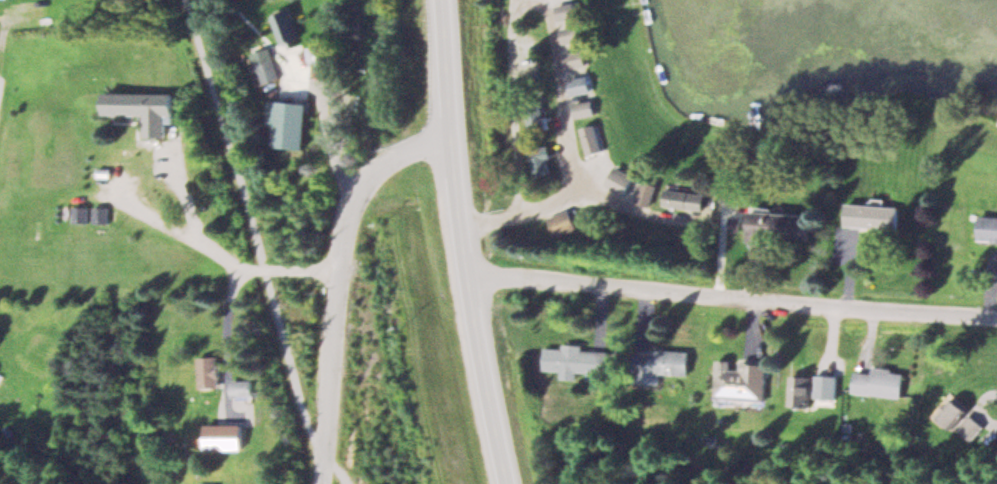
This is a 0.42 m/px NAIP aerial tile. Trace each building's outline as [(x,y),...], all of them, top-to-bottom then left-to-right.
[(580,35),(577,2),(559,4),(562,37),(580,35)] [(272,75),(272,50),(254,50),(253,74),(272,75)] [(591,77),(571,77),(571,92),(591,92),(591,77)] [(146,136),(166,136),(167,112),(176,112),(176,92),(105,91),(105,113),(146,114),(146,136)] [(577,118),(600,113),(597,98),(574,102),(577,118)] [(528,104),(530,133),(546,132),(545,103),(528,104)] [(608,149),(600,122),(582,128),(591,154),(608,149)] [(554,171),(545,145),(529,150),(538,177),(554,171)] [(608,186),(629,196),(639,174),(618,164),(608,186)] [(660,185),(646,179),(637,201),(652,206),(660,185)] [(666,205),(706,209),(708,190),(668,186),(666,205)] [(901,205),(848,203),(847,228),(901,230),(901,205)] [(87,222),(87,205),(71,205),(71,222),(87,222)] [(106,206),(91,206),(91,222),(106,222),(106,206)] [(752,208),(751,234),(815,238),(816,212),(752,208)] [(578,230),(572,209),(550,216),(556,236),(578,230)] [(985,215),(983,240),(996,241),(996,216),(985,215)] [(578,380),(579,370),(602,372),(604,349),(547,345),(545,370),(562,371),(562,379),(578,380)] [(641,354),(640,372),(692,375),(694,351),(654,348),(654,355),(641,354)] [(222,356),(200,356),(200,388),(222,388),(222,356)] [(719,359),(717,399),(764,402),(766,361),(739,360),(719,359)] [(905,398),(908,370),(875,367),(875,373),(856,371),(854,393),(905,398)] [(791,375),(791,406),(814,406),(814,375),(791,375)] [(234,379),(234,394),(255,394),(255,379),(234,379)] [(972,408),(959,397),(943,417),(956,428),(972,408)] [(974,441),(988,425),(973,413),(960,428),(974,441)]
